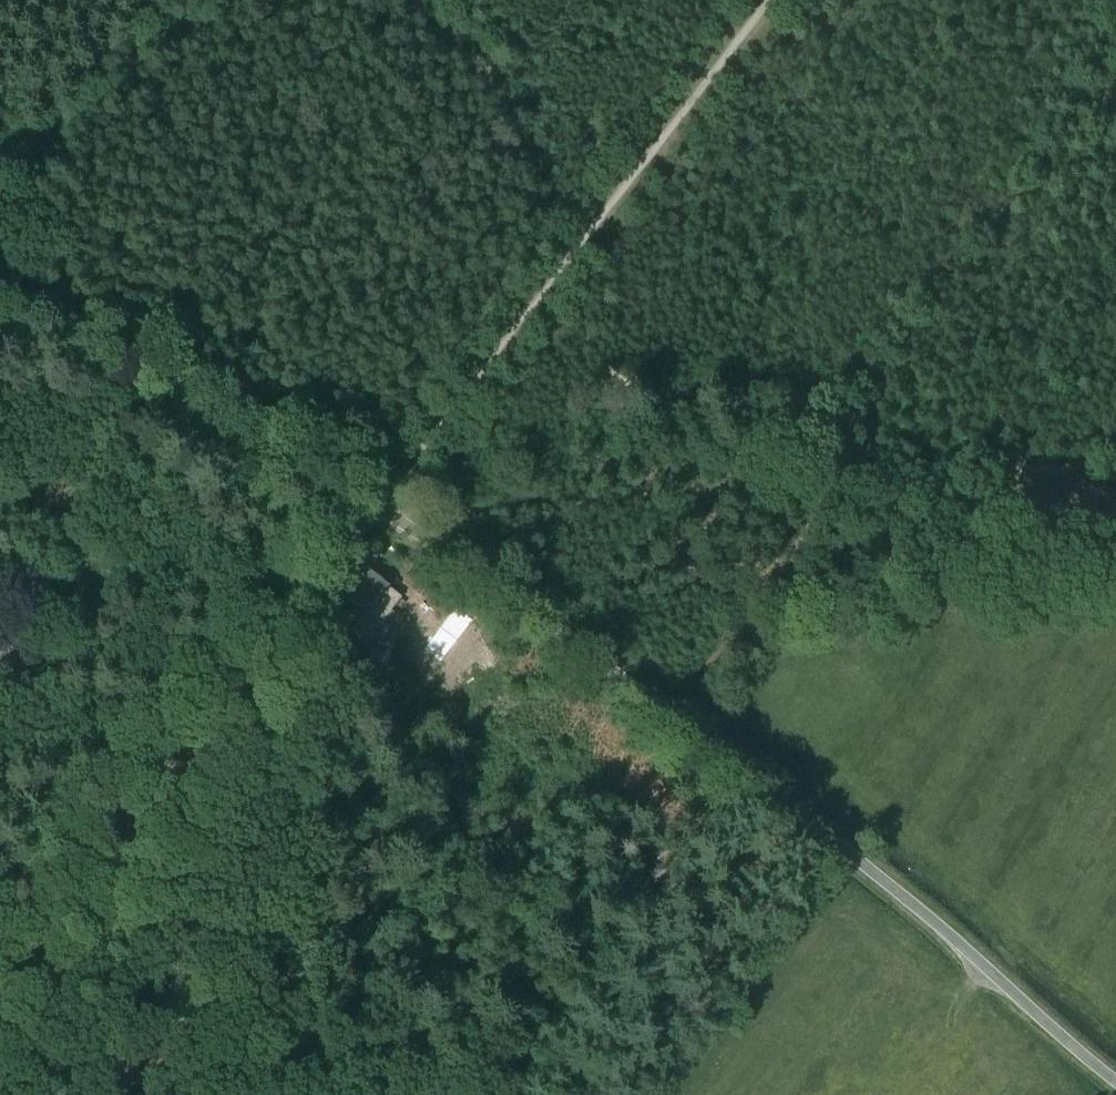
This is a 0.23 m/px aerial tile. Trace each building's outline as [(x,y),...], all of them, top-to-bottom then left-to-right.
[(386,586),(368,572),(362,579),(361,578),(359,580),(360,580),(361,581),(355,589),(354,588),(354,587),(353,587),(352,589),(354,590),(348,597),(366,612),(366,611),(384,624),(393,613),(389,610),(399,598),(385,587),(386,586)]
